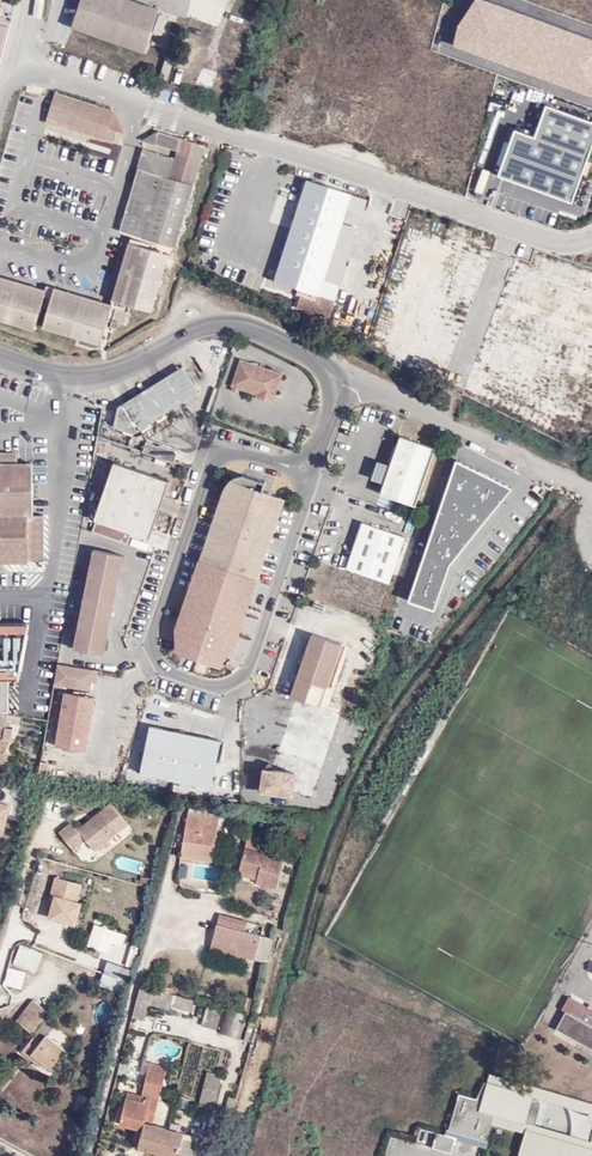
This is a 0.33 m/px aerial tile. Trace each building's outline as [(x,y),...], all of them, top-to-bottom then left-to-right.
[(157,9),(133,0),(82,0),(73,26),(142,51),(157,9)] [(198,85),(209,91),(217,78),(206,71),(198,85)] [(122,129),(111,109),(54,92),(45,121),(111,142),(115,130),(121,131),(122,129)] [(520,136),(503,181),(578,209),(591,170),(591,121),(550,106),(537,142),(520,136)] [(121,230),(176,247),(206,144),(181,137),(175,157),(143,147),(137,167),(139,168),(121,230)] [(367,198),(306,180),(275,280),(301,289),(295,307),(327,318),(334,299),(318,294),(345,206),(363,212),(367,198)] [(334,299),(363,212),(345,206),(318,294),(334,299)] [(151,310),(168,254),(129,243),(113,299),(151,310)] [(33,329),(45,290),(0,277),(0,319),(33,329)] [(111,303),(52,285),(40,324),(100,342),(106,323),(111,325),(113,318),(125,322),(127,312),(110,307),(111,303)] [(274,405),(284,376),(242,362),(233,388),(234,388),(241,391),(258,397),(258,399),(266,402),(274,405)] [(183,365),(180,367),(191,386),(198,382),(188,366),(183,365)] [(180,367),(119,405),(136,431),(152,421),(154,423),(164,416),(163,414),(196,394),(191,386),(180,367)] [(136,431),(119,405),(116,407),(112,424),(113,427),(132,434),(136,431)] [(385,487),(381,498),(415,510),(435,453),(401,442),(391,470),(385,487)] [(503,474),(447,449),(399,591),(425,597),(440,551),(503,474)] [(0,453),(0,463),(31,463),(31,453),(0,453)] [(31,463),(0,463),(0,557),(27,557),(27,514),(31,514),(31,463)] [(171,483),(116,464),(96,521),(97,522),(93,533),(128,546),(132,535),(150,541),(171,483)] [(371,482),(385,487),(391,470),(377,465),(371,482)] [(228,483),(226,485),(224,488),(222,495),(200,561),(256,581),(284,499),(261,492),(264,483),(242,476),(240,476),(237,477),(234,478),(232,479),(230,481),(228,483)] [(43,557),(43,515),(31,514),(27,514),(27,557),(43,557)] [(346,573),(389,588),(404,542),(362,528),(346,573)] [(122,557),(93,551),(73,649),(102,655),(122,557)] [(221,662),(232,651),(256,581),(200,561),(175,630),(176,646),(190,651),(187,657),(205,664),(207,657),(221,662)] [(9,678),(25,678),(24,621),(0,621),(0,678),(9,678)] [(310,637),(295,679),(289,699),(303,704),(309,684),(323,689),(338,647),(310,637)] [(97,671),(91,670),(56,663),(52,684),(87,690),(89,682),(95,683),(97,671)] [(0,678),(0,705),(9,706),(9,678),(0,678)] [(92,700),(62,695),(53,748),(83,753),(92,700)] [(209,790),(219,743),(149,729),(139,775),(209,790)] [(48,773),(50,758),(42,757),(40,772),(48,773)] [(291,798),(294,775),(263,771),(260,794),(291,798)] [(2,831),(8,806),(0,804),(0,830),(2,831)] [(126,826),(109,805),(76,831),(70,823),(59,833),(73,850),(84,840),(93,852),(126,826)] [(213,856),(217,834),(185,829),(182,851),(213,856)] [(278,873),(281,862),(282,857),(274,855),(265,852),(256,850),(244,847),(242,856),(241,860),(239,869),(237,873),(246,875),(253,877),(256,878),(255,883),(274,888),(278,873)] [(81,901),(78,900),(82,882),(56,875),(51,897),(53,898),(48,917),(75,924),(81,901)] [(263,924),(220,913),(217,923),(261,934),(263,924)] [(217,923),(212,947),(255,957),(261,934),(217,923)] [(95,925),(91,935),(88,945),(109,952),(112,942),(123,945),(126,935),(95,925)] [(266,960),(272,936),(261,934),(255,957),(266,960)] [(15,965),(36,972),(42,954),(20,947),(15,965)] [(5,985),(23,990),(27,973),(9,968),(5,985)] [(172,1005),(193,1011),(196,1001),(141,986),(133,1016),(145,1019),(150,1002),(152,996),(173,1001),(172,1005)] [(568,995),(552,1034),(591,1051),(591,1005),(568,995)] [(150,1002),(171,1008),(172,1005),(173,1001),(152,996),(150,1002)] [(32,1033),(48,1012),(33,1001),(17,1022),(32,1033)] [(205,1009),(201,1026),(217,1030),(222,1013),(205,1009)] [(219,1034),(240,1038),(244,1014),(224,1011),(219,1034)] [(50,1068),(65,1049),(47,1034),(43,1040),(35,1034),(22,1051),(41,1065),(44,1063),(50,1068)] [(189,1082),(202,1085),(206,1067),(222,1070),(227,1051),(198,1044),(189,1082)] [(150,1068),(146,1085),(145,1090),(160,1094),(161,1089),(165,1072),(150,1068)] [(200,1108),(215,1110),(219,1072),(204,1071),(200,1108)] [(534,1097),(485,1083),(477,1101),(459,1096),(450,1130),(450,1132),(487,1142),(488,1141),(495,1117),(525,1126),(534,1097)] [(160,1094),(145,1090),(143,1096),(159,1100),(160,1094)] [(143,1096),(128,1092),(127,1098),(142,1102),(143,1096)] [(142,1102),(127,1098),(122,1119),(144,1124),(145,1122),(146,1118),(154,1119),(159,1100),(143,1096),(142,1102)] [(122,1119),(121,1123),(143,1128),(144,1124),(122,1119)] [(169,1129),(145,1122),(144,1124),(143,1128),(138,1148),(159,1154),(160,1152),(176,1155),(178,1155),(179,1152),(191,1155),(196,1136),(169,1129)] [(526,1124),(525,1126),(528,1127),(519,1155),(591,1155),(591,1143),(526,1124)] [(490,1142),(488,1141),(487,1142),(450,1132),(450,1130),(447,1130),(445,1137),(449,1138),(455,1139),(454,1140),(487,1150),(490,1142)] [(437,1134),(433,1149),(445,1152),(449,1138),(445,1137),(437,1134)] [(454,1140),(455,1139),(449,1138),(445,1152),(451,1154),(454,1140)]
